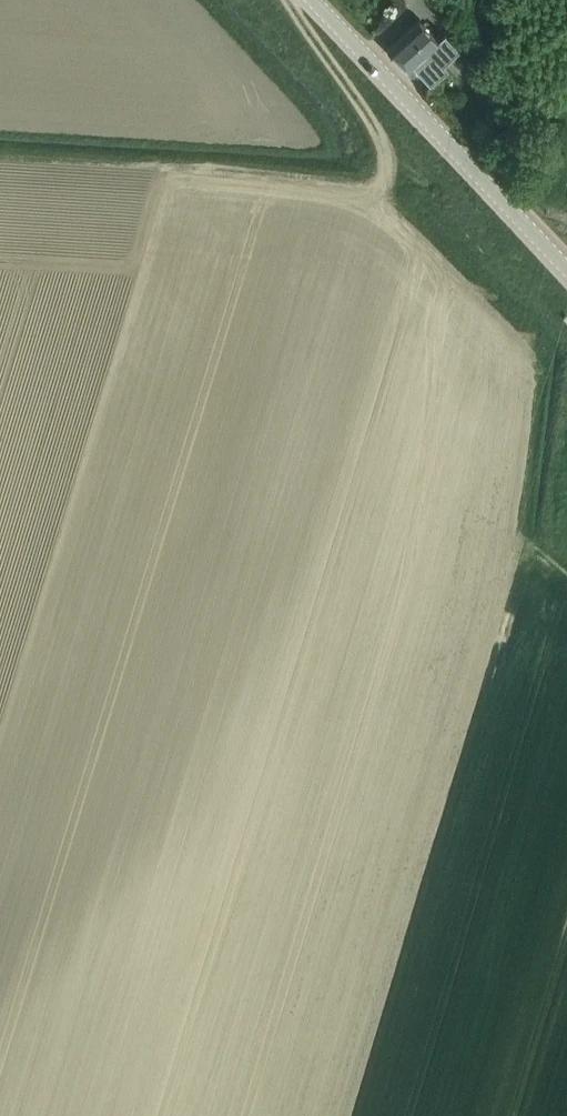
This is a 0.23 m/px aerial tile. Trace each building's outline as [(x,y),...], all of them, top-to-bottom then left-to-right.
[(418,17),(403,32),(387,48),(407,69),(411,65),(429,84),(448,66),(443,62),(459,47),(444,31),(438,37),(418,17)]
